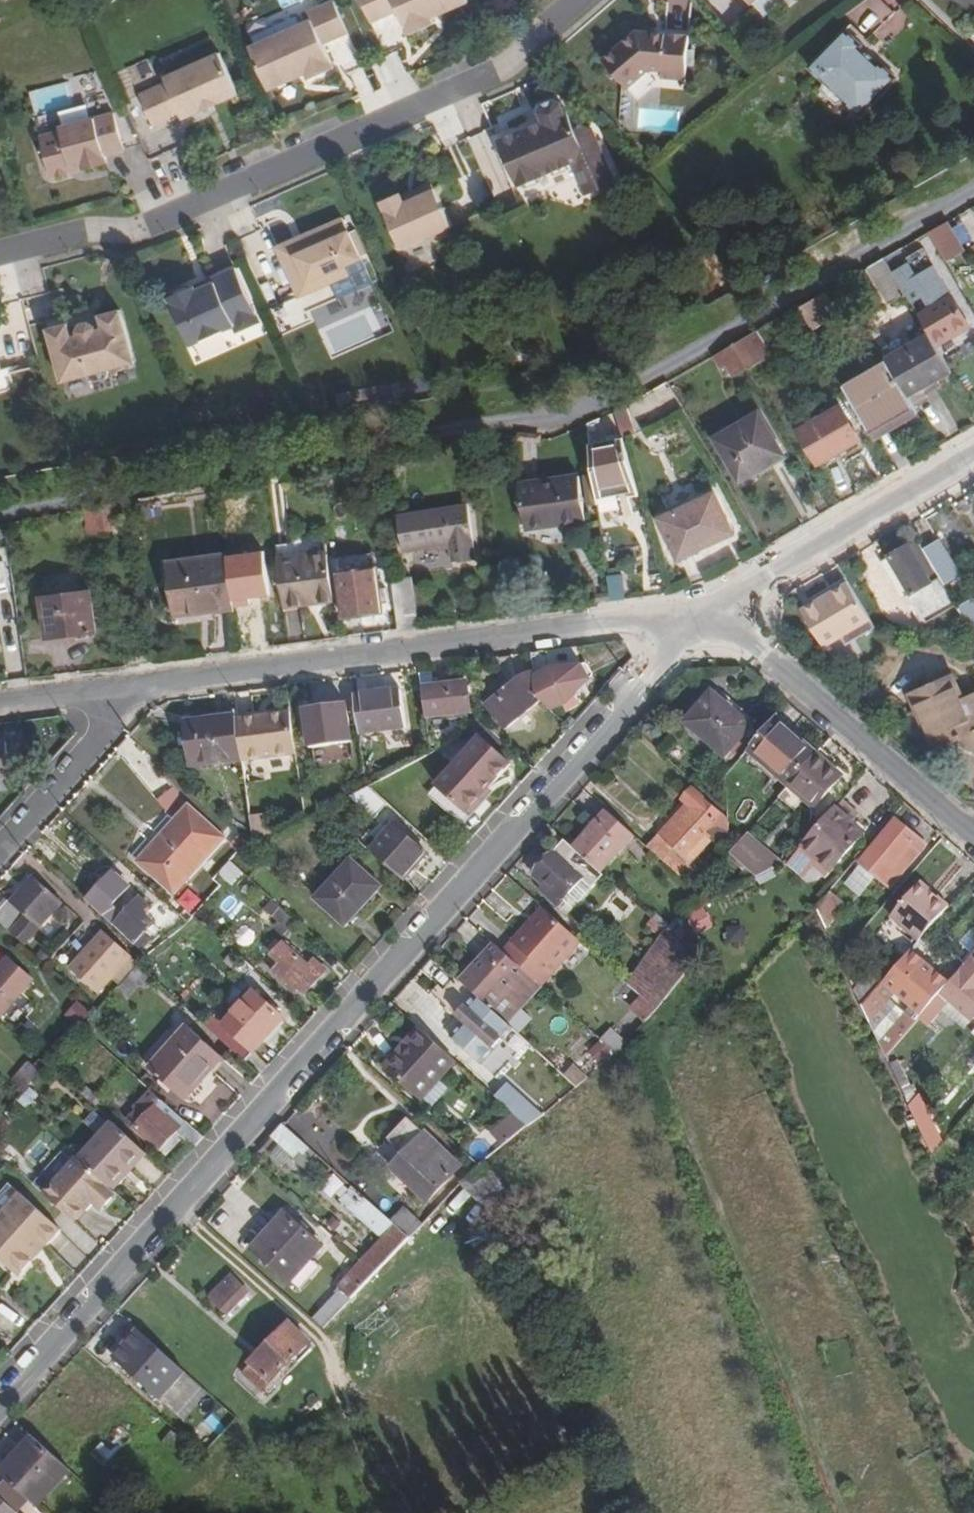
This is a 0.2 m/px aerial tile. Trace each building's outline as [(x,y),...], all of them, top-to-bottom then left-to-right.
[(372,24),(399,12),(410,37),(435,26),(433,20),(431,15),(441,11),(444,15),(470,4),(469,0),(362,0),(372,24)] [(671,10),(687,0),(665,0),(671,10)] [(910,23),(891,0),(863,0),(847,12),(877,49),(910,23)] [(305,69),(310,80),(335,70),(324,45),(349,34),(334,1),(309,13),(312,21),(251,47),(269,91),(296,79),(294,74),(305,69)] [(441,11),(431,15),(433,20),(444,15),(441,11)] [(872,52),(849,29),(812,66),(828,81),(830,96),(845,111),(853,107),(869,122),(905,85),(889,69),(885,73),(867,56),(872,52)] [(637,30),(602,59),(627,88),(649,69),(663,70),(663,77),(687,78),(691,34),(666,32),(666,35),(655,34),(655,32),(637,30)] [(167,77),(169,81),(142,94),(156,126),(184,113),(186,118),(204,110),(204,108),(222,100),(223,102),(241,94),(223,52),(167,77)] [(294,74),(296,79),(307,74),(305,69),(294,74)] [(542,117),(497,136),(524,200),(579,177),(587,197),(617,184),(594,130),(585,126),(577,129),(569,112),(567,112),(563,103),(556,101),(543,106),(541,113),(542,117)] [(52,170),(58,173),(72,169),(74,164),(85,162),(86,166),(109,159),(107,151),(126,146),(117,110),(63,125),(64,129),(43,134),(52,170)] [(402,194),(382,203),(402,250),(429,238),(436,240),(447,236),(449,229),(453,228),(436,189),(429,187),(420,191),(417,197),(406,202),(404,198),(402,194)] [(420,191),(404,198),(406,202),(417,197),(420,191)] [(290,241),(277,247),(296,288),(328,274),(326,270),(342,263),(344,267),(360,260),(342,218),(306,235),(308,238),(292,246),(290,241)] [(947,223),(929,233),(946,262),(963,252),(947,223)] [(306,235),(290,241),(292,246),(308,238),(306,235)] [(907,294),(929,333),(938,348),(951,341),(949,336),(959,330),(944,303),(936,308),(928,294),(939,288),(928,263),(911,272),(899,250),(886,258),(907,294)] [(890,304),(907,294),(886,258),(870,267),(890,304)] [(328,274),(296,288),(300,298),(349,276),(345,267),(344,267),(342,263),(326,270),(328,274)] [(170,297),(191,345),(235,326),(238,332),(256,324),(249,306),(253,304),(238,268),(215,277),(216,282),(198,290),(197,285),(193,287),(187,285),(177,289),(174,295),(170,297)] [(315,303),(325,356),(352,351),(350,341),(370,337),(362,294),(315,303)] [(284,325),(303,321),(299,300),(279,305),(284,325)] [(26,303),(8,304),(10,347),(7,347),(8,362),(30,361),(26,303)] [(261,322),(253,304),(249,306),(256,324),(261,322)] [(70,323),(50,329),(64,380),(91,373),(92,378),(97,381),(107,378),(110,374),(109,369),(136,361),(122,309),(102,315),(105,327),(98,330),(97,325),(90,321),(83,323),(79,330),(80,334),(73,336),(70,323)] [(836,311),(811,325),(820,342),(845,326),(836,311)] [(886,358),(893,369),(913,404),(927,396),(923,389),(952,372),(938,348),(929,333),(886,358)] [(749,368),(735,344),(716,354),(723,366),(730,363),(737,375),(749,368)] [(918,412),(913,404),(893,369),(849,393),(875,438),(918,412)] [(616,408),(621,434),(635,432),(630,405),(616,408)] [(823,463),(827,461),(863,439),(844,406),(804,429),(823,463)] [(741,481),(760,470),(784,456),(761,415),(718,439),(741,481)] [(592,444),(597,476),(599,492),(639,486),(625,438),(592,444)] [(863,439),(827,461),(830,466),(866,445),(863,439)] [(784,456),(760,470),(765,476),(788,462),(784,456)] [(599,492),(597,476),(586,478),(590,508),(601,506),(599,492)] [(537,489),(581,482),(581,478),(522,487),(526,528),(561,523),(561,526),(587,523),(584,503),(540,509),(537,489)] [(584,503),(581,482),(537,489),(540,509),(584,503)] [(662,520),(681,560),(699,552),(719,542),(733,536),(715,497),(662,520)] [(122,502),(106,505),(109,534),(126,531),(122,502)] [(420,526),(418,511),(401,514),(405,551),(453,545),(455,562),(478,559),(470,504),(462,505),(463,520),(420,526)] [(97,536),(109,534),(106,505),(93,508),(97,536)] [(463,520),(462,505),(418,511),(420,526),(463,520)] [(736,541),(733,536),(719,542),(722,547),(736,541)] [(933,554),(924,538),(894,554),(915,591),(931,620),(962,604),(954,590),(933,554)] [(950,544),(933,554),(954,590),(971,580),(950,544)] [(228,604),(229,607),(235,607),(228,551),(170,559),(177,614),(188,612),(188,609),(228,604)] [(702,558),(699,552),(681,560),(675,563),(678,569),(702,558)] [(259,553),(234,555),(235,568),(260,565),(259,553)] [(329,554),(281,560),(286,604),(335,598),(329,554)] [(915,591),(894,554),(883,560),(906,596),(915,591)] [(345,615),(382,610),(377,565),(339,569),(345,615)] [(624,565),(610,567),(614,601),(630,598),(624,565)] [(882,624),(854,577),(806,605),(828,642),(848,631),(854,641),(882,624)] [(45,595),(48,612),(96,606),(94,590),(45,595)] [(962,604),(973,625),(973,598),(962,604)] [(188,609),(188,612),(229,607),(228,604),(188,609)] [(96,606),(48,612),(51,636),(99,630),(96,606)] [(319,639),(318,612),(288,612),(288,640),(319,639)] [(541,700),(544,702),(552,711),(568,700),(565,695),(582,684),(589,675),(583,666),(558,668),(551,671),(548,650),(534,651),(537,673),(541,700)] [(541,700),(537,673),(524,678),(487,709),(505,733),(544,702),(541,700)] [(966,694),(965,695),(952,679),(957,675),(955,673),(915,693),(924,712),(928,711),(945,746),(966,735),(971,742),(973,745),(973,693),(967,697),(966,694)] [(966,694),(957,675),(952,679),(965,695),(966,694)] [(423,687),(428,718),(471,712),(468,681),(423,687)] [(717,687),(713,692),(751,725),(755,720),(717,687)] [(358,699),(362,730),(362,732),(408,726),(404,688),(358,695),(358,699)] [(751,725),(713,692),(686,722),(724,755),(751,725)] [(362,730),(358,699),(347,700),(351,731),(362,730)] [(352,741),(351,731),(347,700),(307,705),(309,720),(304,721),(304,733),(310,732),(312,746),(352,741)] [(261,715),(239,718),(244,759),(244,761),(300,753),(295,711),(272,714),(272,719),(262,720),(261,715)] [(238,715),(205,720),(189,722),(194,765),(244,759),(238,715)] [(793,783),(819,753),(778,717),(755,743),(769,755),(764,760),(791,785),(793,783)] [(481,739),(437,787),(466,813),(486,791),(510,766),(481,739)] [(0,742),(0,778),(14,777),(10,740),(0,742)] [(819,753),(793,783),(818,806),(845,775),(819,753)] [(174,787),(157,798),(170,817),(186,805),(174,787)] [(466,813),(437,787),(429,795),(463,826),(491,795),(486,791),(466,813)] [(368,788),(351,797),(375,818),(388,805),(368,788)] [(693,818),(672,841),(692,859),(714,836),(712,833),(717,827),(713,823),(723,812),(695,788),(685,799),(697,809),(691,817),(693,818)] [(764,842),(807,833),(799,800),(757,809),(764,842)] [(844,803),(823,826),(851,849),(867,832),(855,823),(860,817),(844,803)] [(181,854),(208,824),(190,809),(138,862),(174,894),(204,863),(201,861),(205,857),(201,852),(191,863),(181,854)] [(607,809),(574,847),(596,867),(602,872),(636,834),(607,809)] [(272,834),(268,813),(251,816),(255,837),(272,834)] [(865,864),(892,886),(927,842),(900,820),(865,864)] [(201,861),(204,863),(226,840),(208,824),(181,854),(191,863),(201,852),(205,857),(201,861)] [(364,841),(405,878),(425,855),(395,828),(380,844),(369,835),(364,841)] [(734,851),(749,865),(760,853),(744,839),(734,851)] [(40,840),(32,848),(43,858),(51,850),(40,840)] [(561,906),(596,867),(574,847),(567,840),(537,875),(548,884),(543,890),(561,906)] [(663,859),(677,872),(685,863),(672,850),(663,859)] [(381,887),(351,860),(316,899),(347,926),(381,887)] [(26,944),(63,902),(36,878),(13,903),(9,899),(0,909),(0,921),(26,944)] [(924,881),(896,915),(924,939),(953,905),(924,881)] [(832,894),(819,909),(829,928),(846,907),(832,894)] [(118,922),(139,941),(155,921),(148,914),(153,908),(141,897),(118,922)] [(699,937),(717,927),(705,905),(687,915),(699,937)] [(298,921),(282,906),(268,921),(284,937),(298,921)] [(544,906),(504,951),(526,970),(539,982),(579,938),(544,906)] [(190,907),(181,915),(188,923),(196,915),(196,914),(190,907)] [(689,948),(669,931),(626,980),(656,1007),(684,976),(689,948)] [(108,932),(73,969),(99,993),(135,956),(108,932)] [(272,977),(286,989),(288,987),(296,993),(299,989),(306,995),(326,972),(315,962),(312,966),(287,944),(272,959),(281,967),(272,977)] [(521,976),(526,970),(504,951),(497,945),(463,980),(487,1002),(492,1006),(505,992),(508,996),(524,979),(521,976)] [(940,996),(970,1023),(973,1019),(973,957),(956,978),(940,996)] [(0,970),(0,981),(15,964),(9,959),(0,970)] [(34,983),(15,964),(0,981),(0,1018),(34,983)] [(137,967),(117,986),(127,997),(147,978),(137,967)] [(940,996),(956,978),(946,970),(935,982),(924,971),(913,982),(898,969),(866,1006),(873,1021),(902,988),(918,1002),(883,1042),(889,1055),(902,1039),(900,1037),(938,994),(940,996)] [(435,993),(469,1022),(487,1002),(463,980),(458,977),(449,988),(443,983),(435,993)] [(203,1004),(195,1013),(248,1062),(287,1018),(241,978),(211,1012),(203,1004)] [(944,1007),(939,1013),(963,1032),(970,1023),(940,996),(937,999),(944,1007)] [(944,1007),(937,999),(917,1022),(925,1029),(939,1013),(944,1007)] [(79,1027),(92,1014),(79,1001),(66,1014),(79,1027)] [(508,1021),(492,1006),(487,1002),(469,1022),(457,1034),(473,1049),(490,1031),(495,1036),(508,1021)] [(490,1031),(473,1049),(484,1060),(514,1027),(508,1021),(495,1036),(490,1031)] [(609,1024),(599,1036),(615,1050),(626,1039),(609,1024)] [(224,1059),(190,1027),(152,1070),(187,1101),(224,1059)] [(457,1060),(423,1030),(390,1069),(424,1099),(457,1060)] [(543,1064),(562,1082),(568,1075),(549,1058),(543,1064)] [(580,1086),(568,1075),(562,1082),(573,1092),(580,1086)] [(908,1079),(903,1084),(912,1103),(918,1097),(908,1079)] [(511,1086),(499,1099),(530,1128),(545,1115),(511,1086)] [(205,1138),(154,1092),(127,1121),(160,1151),(162,1149),(167,1155),(183,1138),(196,1150),(205,1138)] [(20,1104),(28,1111),(39,1100),(31,1093),(20,1104)] [(4,1118),(0,1122),(0,1139),(13,1126),(4,1118)] [(430,1202),(462,1168),(410,1120),(390,1142),(407,1157),(394,1170),(430,1202)] [(114,1124),(81,1161),(116,1192),(128,1178),(125,1175),(145,1153),(114,1124)] [(285,1124),(273,1138),(295,1157),(303,1150),(307,1154),(311,1149),(285,1124)] [(2,1159),(10,1150),(0,1142),(0,1158),(2,1159)] [(149,1155),(145,1153),(125,1175),(128,1178),(149,1155)] [(119,1195),(116,1192),(81,1161),(46,1199),(73,1224),(85,1212),(92,1204),(102,1212),(119,1195)] [(504,1181),(487,1166),(466,1188),(483,1203),(504,1181)] [(63,1233),(17,1193),(0,1212),(0,1262),(21,1281),(63,1233)] [(388,1241),(366,1264),(378,1274),(412,1239),(394,1223),(360,1193),(349,1206),(357,1214),(362,1209),(384,1229),(379,1234),(388,1241)] [(94,1220),(102,1212),(92,1204),(85,1212),(94,1220)] [(249,1245),(255,1250),(287,1214),(281,1208),(249,1245)] [(407,1209),(394,1223),(412,1239),(425,1226),(407,1209)] [(323,1246),(287,1214),(255,1250),(290,1282),(323,1246)] [(348,1304),(378,1274),(366,1264),(344,1287),(350,1292),(343,1299),(348,1304)] [(232,1275),(212,1296),(228,1311),(249,1290),(232,1275)] [(292,1323),(253,1363),(273,1382),(312,1342),(292,1323)] [(183,1425),(210,1396),(140,1333),(126,1348),(114,1337),(102,1350),(183,1425)] [(273,1382),(253,1363),(244,1373),(264,1392),(273,1382)] [(93,1454),(103,1464),(131,1437),(121,1427),(93,1454)] [(29,1500),(35,1505),(68,1468),(31,1435),(0,1469),(0,1474),(6,1479),(29,1500)] [(6,1479),(0,1487),(0,1498),(17,1512),(18,1512),(29,1500),(6,1479)] [(0,1498),(0,1512),(17,1512),(0,1498)]
